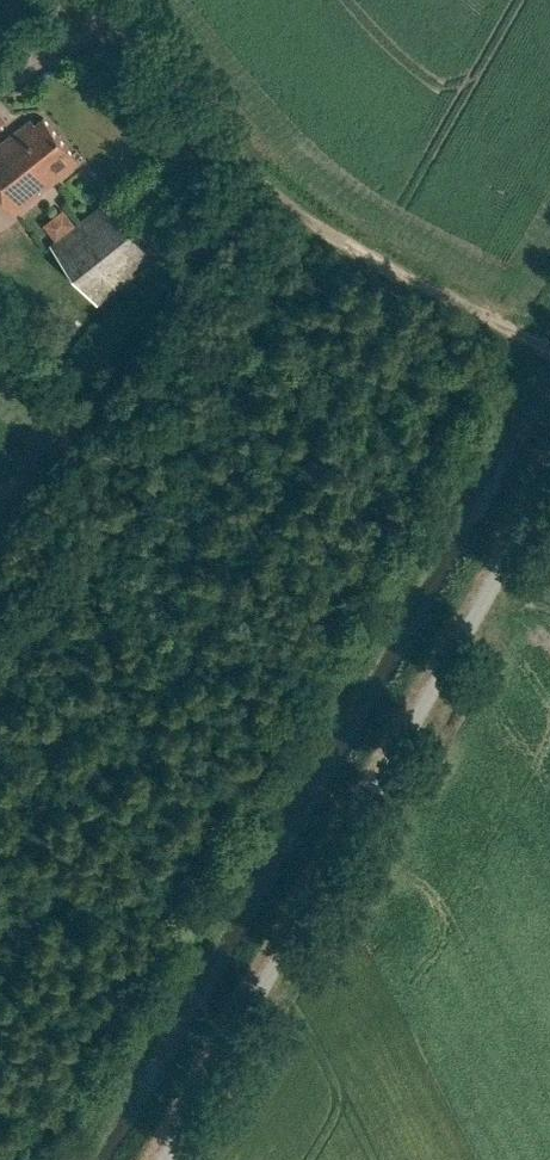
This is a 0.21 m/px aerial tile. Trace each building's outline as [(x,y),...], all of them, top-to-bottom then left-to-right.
[(0,143),(0,200),(14,217),(80,164),(43,117),(34,124),(30,119),(0,143)] [(58,244),(51,250),(96,307),(155,261),(109,204),(76,230),(58,244)] [(64,214),(45,228),(58,244),(76,230),(64,214)]
